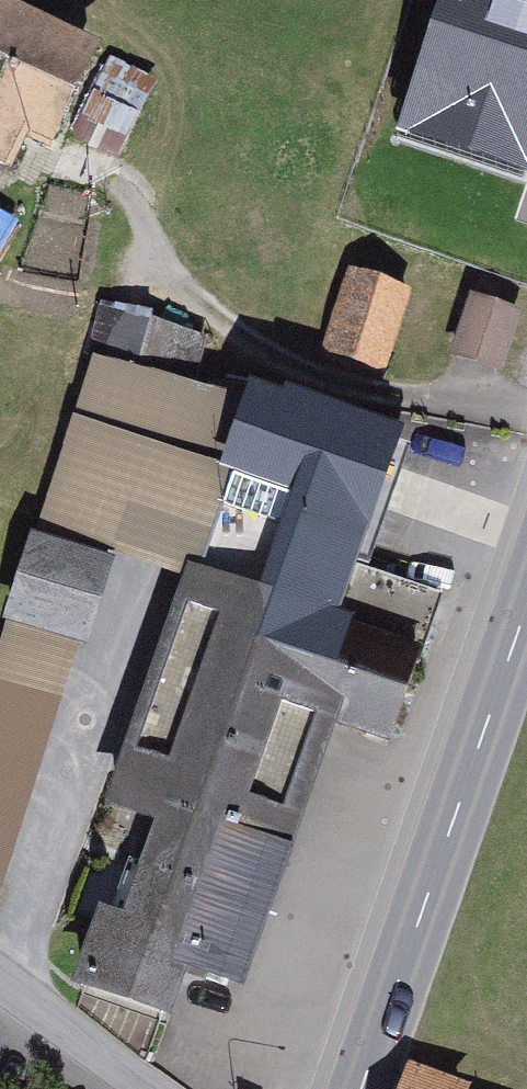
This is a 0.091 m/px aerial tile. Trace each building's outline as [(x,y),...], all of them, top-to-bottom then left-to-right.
[(450,55),(526,80),(526,0),(467,0),(450,55)] [(0,8),(0,140),(21,151),(77,50),(0,8)] [(413,294),(348,272),(320,355),(385,377),(413,294)] [(524,316),(470,298),(449,359),(503,377),(524,316)] [(225,396),(87,354),(0,639),(0,879),(100,551),(213,585),(91,986),(166,1009),(181,958),(238,976),(311,736),(388,759),(436,600),(345,572),(383,444),(225,396)]
